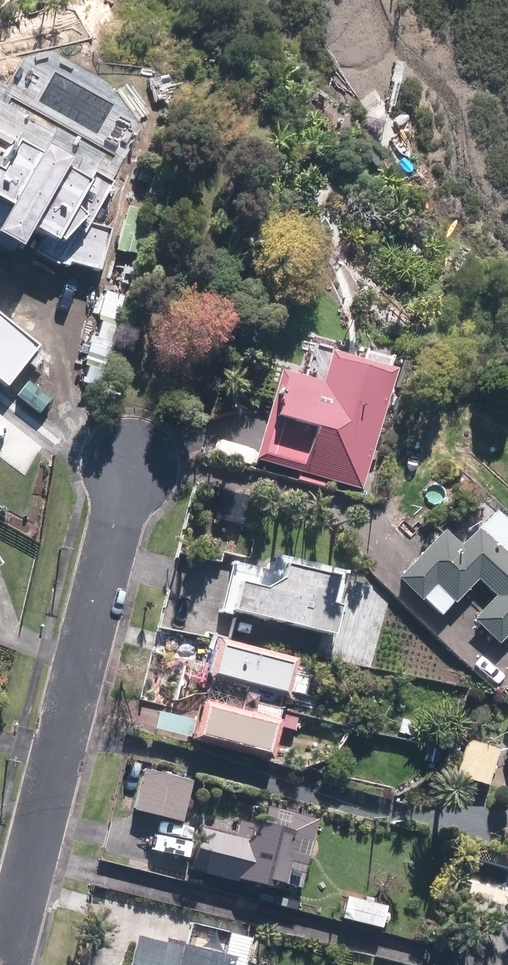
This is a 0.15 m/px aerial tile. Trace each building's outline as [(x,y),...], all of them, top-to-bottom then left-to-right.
[(54,261),(58,254),(103,266),(111,222),(89,214),(113,175),(92,165),(85,177),(62,164),(67,154),(20,127),(0,164),(0,227),(54,261)] [(93,392),(113,327),(97,322),(91,343),(85,341),(79,360),(85,362),(78,387),(93,392)] [(252,462),(357,492),(390,374),(326,356),(318,384),(277,373),(252,462)] [(20,364),(8,378),(31,396),(42,381),(20,364)] [(224,525),(231,526),(237,521),(237,513),(233,507),(225,507),(220,512),(219,520),(224,525)] [(495,646),(507,632),(507,538),(486,518),(455,551),(438,535),(394,583),(417,604),(419,602),(437,618),(449,605),(451,606),(474,583),(492,600),(470,623),(495,646)] [(223,608),(331,633),(338,605),(326,603),(332,576),(281,564),(277,578),(261,588),(236,583),(239,571),(232,569),(223,608)] [(435,641),(447,651),(454,643),(442,633),(435,641)] [(279,705),(284,683),(286,688),(293,690),(299,684),(297,676),(289,675),(286,678),(290,666),(211,644),(201,684),(279,705)] [(498,698),(507,687),(507,684),(495,672),(484,685),(498,698)] [(234,711),(246,715),(249,703),(237,700),(234,711)] [(185,746),(263,767),(274,728),(195,707),(185,746)] [(395,736),(411,740),(416,721),(400,717),(395,736)] [(452,779),(485,788),(495,752),(463,743),(452,779)] [(421,766),(436,770),(441,751),(427,747),(421,766)] [(156,821),(178,827),(190,785),(139,771),(128,813),(145,818),(144,821),(155,824),(156,821)] [(187,874),(273,894),(280,865),(302,870),(313,823),(262,811),(258,829),(236,824),(232,841),(196,833),(187,874)] [(364,896),(340,892),(336,920),(377,926),(380,907),(362,905),(364,896)] [(244,942),(221,937),(215,959),(133,939),(126,964),(239,964),(244,942)]
